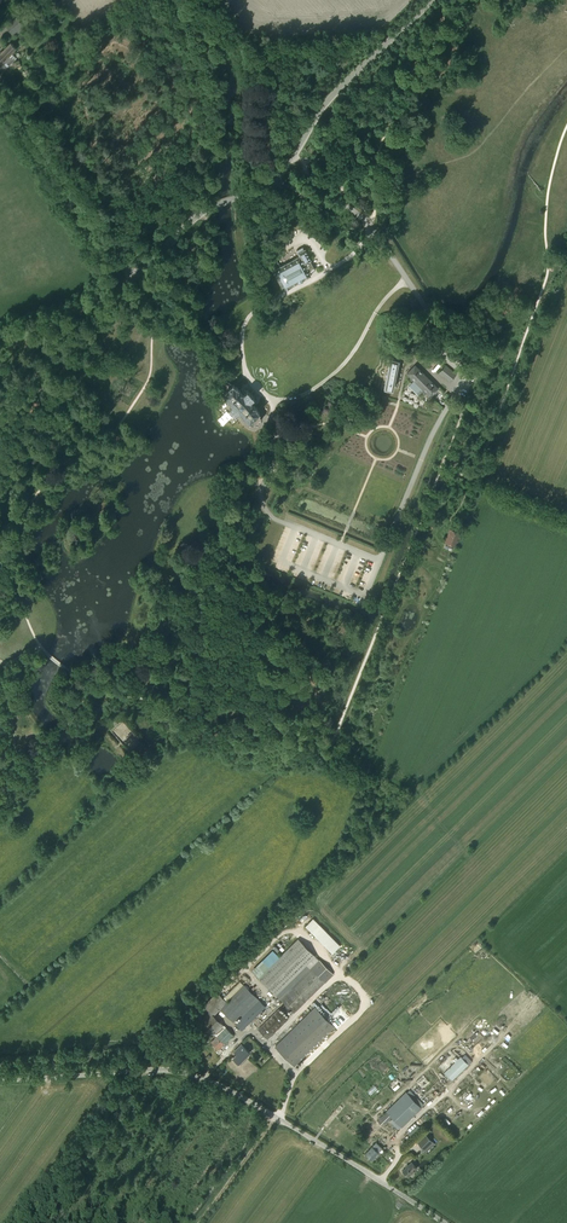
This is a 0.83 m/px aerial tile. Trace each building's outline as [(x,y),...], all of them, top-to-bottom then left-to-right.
[(17,35),(25,28),(16,17),(5,26),(13,35),(16,33),(17,35)] [(16,58),(11,53),(16,48),(11,43),(0,54),(0,70),(2,72),(16,58)] [(303,248),(302,247),(296,251),(299,257),(281,267),(280,266),(276,268),(273,270),(284,291),(291,287),(291,286),(310,276),(309,273),(315,270),(310,261),(311,260),(305,249),(304,249),(303,248)] [(274,263),(267,267),(270,272),(273,270),(276,268),(274,263)] [(392,390),(398,359),(390,358),(384,388),(392,390)] [(418,394),(422,389),(430,396),(438,388),(415,365),(409,371),(407,374),(409,375),(414,381),(409,385),(418,394)] [(450,382),(456,374),(445,365),(438,373),(450,382)] [(277,392),(278,380),(268,379),(267,392),(277,392)] [(232,385),(231,383),(230,382),(228,382),(227,381),(226,381),(226,382),(225,382),(224,383),(223,384),(223,385),(223,386),(223,387),(223,388),(226,391),(223,393),(226,397),(232,404),(229,407),(236,414),(239,411),(246,418),(250,421),(251,420),(251,421),(252,422),(253,423),(254,423),(255,424),(256,424),(257,423),(258,423),(259,422),(260,422),(260,421),(261,419),(261,418),(261,417),(261,416),(259,413),(259,412),(256,409),(257,408),(250,401),(254,397),(247,390),(243,393),(237,387),(236,387),(233,384),(232,385)] [(234,416),(228,421),(231,424),(237,419),(234,416)] [(460,533),(450,529),(445,543),(455,546),(460,533)] [(340,944),(313,916),(305,924),(332,952),(340,944)] [(276,994),(315,956),(298,939),(259,977),(276,994)] [(273,958),(279,954),(277,951),(280,949),(275,943),(271,947),(267,943),(264,945),(273,958)] [(333,974),(320,960),(311,968),(280,998),(294,1012),(333,974)] [(209,1011),(199,1021),(213,1035),(214,1033),(217,1036),(211,1042),(218,1049),(233,1034),(213,1015),(220,1008),(233,1021),(257,998),(244,985),(227,1001),(217,992),(204,1005),(209,1011)] [(260,998),(267,1005),(272,1000),(265,993),(260,998)] [(241,1030),(265,1006),(259,1000),(235,1024),(241,1030)] [(267,1038),(287,1018),(278,1009),(258,1029),(267,1038)] [(313,1009),(275,1046),(294,1066),(332,1029),(313,1009)] [(250,1052),(241,1044),(235,1050),(237,1052),(233,1057),(239,1063),(250,1052)] [(455,1061),(444,1072),(452,1081),(469,1064),(461,1056),(458,1059),(456,1057),(453,1059),(455,1061)] [(406,1092),(377,1120),(383,1126),(392,1117),(401,1126),(421,1107),(415,1101),(417,1099),(415,1096),(412,1098),(406,1092)] [(417,1125),(408,1134),(411,1137),(421,1129),(417,1125)] [(426,1134),(418,1143),(426,1151),(435,1143),(426,1134)] [(376,1156),(378,1154),(378,1153),(382,1148),(376,1142),(372,1146),(365,1153),(371,1159),(375,1155),(376,1156)] [(408,1177),(417,1167),(411,1162),(402,1171),(408,1177)]
